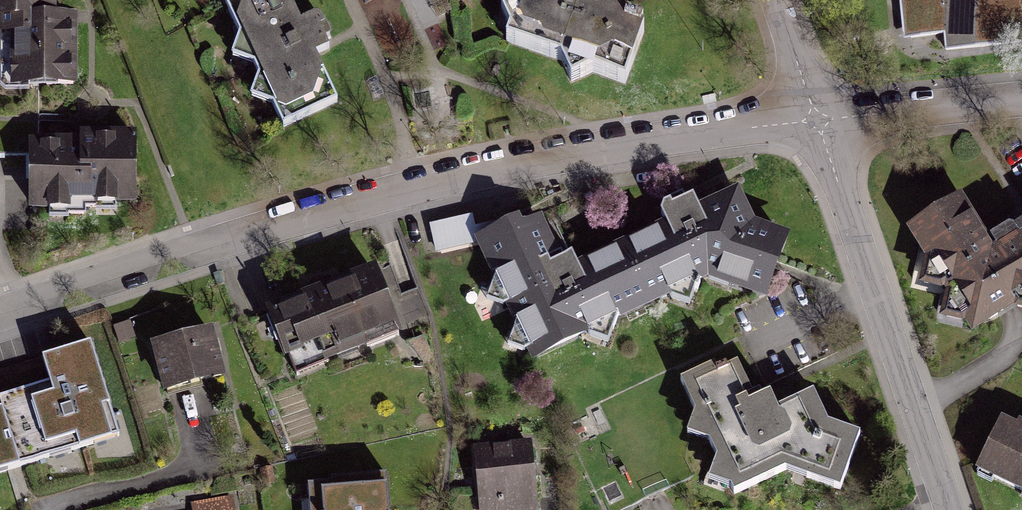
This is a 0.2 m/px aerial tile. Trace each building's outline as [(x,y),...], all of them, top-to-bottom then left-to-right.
[(2,10),(2,34),(17,34),(17,92),(77,92),(77,10),(50,10),(50,0),(0,0),(0,10),(2,10)] [(244,36),(235,57),(257,66),(263,78),(254,102),(276,110),(287,127),(340,105),(317,58),(333,51),(319,19),(303,27),(291,0),(228,0),(244,36)] [(502,8),(512,30),(506,42),(626,86),(645,28),(604,12),(593,0),(520,0),(502,8)] [(903,38),(943,34),(945,49),(1021,42),(1016,0),(899,0),(903,38)] [(81,143),(29,144),(29,208),(82,208),(82,201),(130,201),(130,136),(81,136),(81,143)] [(542,211),(481,238),(532,359),(712,283),(760,301),(786,237),(750,223),(735,193),(567,267),(542,211)] [(931,237),(1001,341),(1021,327),(1021,229),(1009,239),(981,201),(931,237)] [(436,254),(478,243),(471,217),(429,227),(436,254)] [(373,273),(267,313),(290,372),(396,331),(373,273)] [(208,332),(155,345),(166,391),(219,379),(208,332)] [(0,397),(0,471),(117,436),(107,404),(89,345),(41,360),(48,383),(0,397)] [(714,367),(681,382),(695,414),(688,437),(707,441),(718,459),(709,483),(729,490),(734,497),(786,473),(844,492),(861,437),(829,426),(816,396),(778,413),(770,392),(753,399),(738,364),(717,376),(714,367)] [(977,474),(1021,497),(1021,431),(1004,421),(977,474)] [(476,446),(481,509),(535,509),(529,441),(476,446)] [(309,486),(311,509),(386,509),(384,479),(309,486)] [(234,499),(192,506),(193,509),(235,509),(234,499)]
